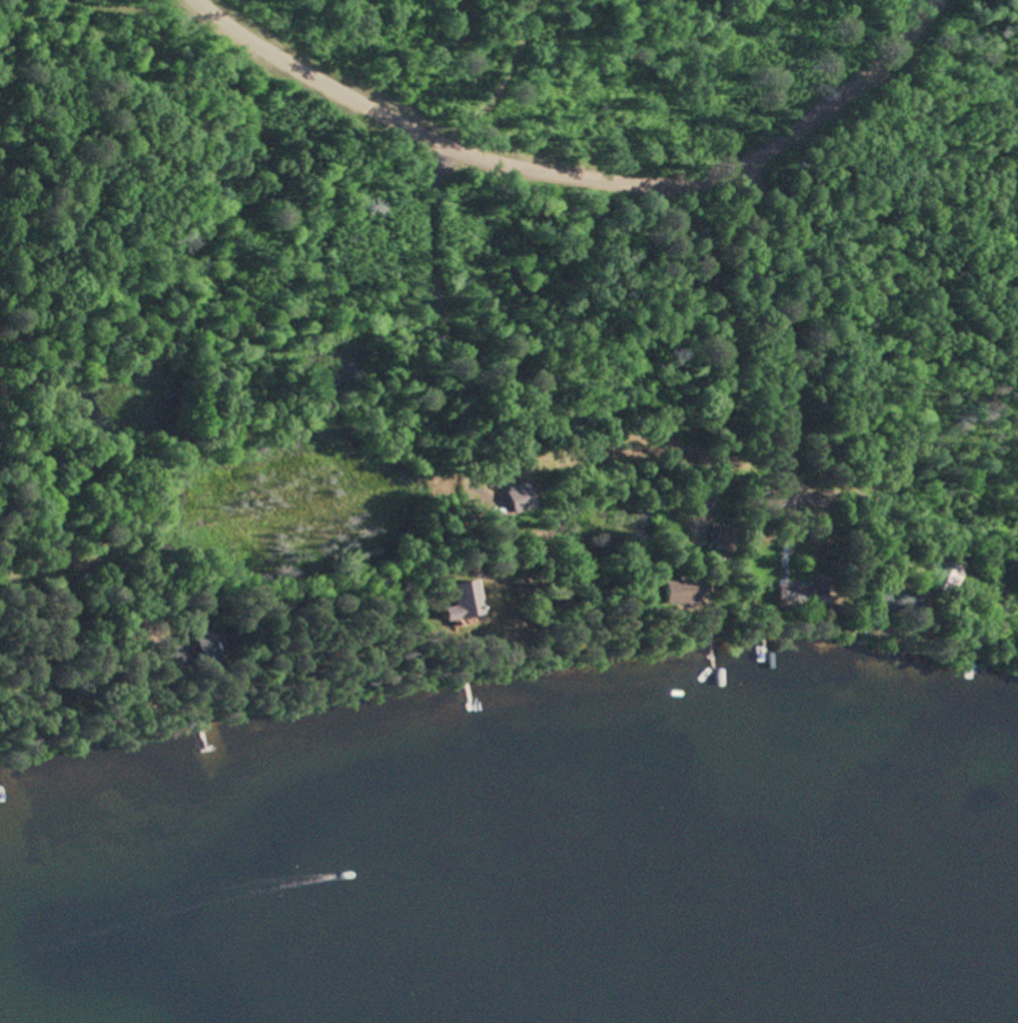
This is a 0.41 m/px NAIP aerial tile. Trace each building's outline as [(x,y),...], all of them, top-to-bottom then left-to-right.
[(738,528),(711,525),(707,554),(734,557),(738,528)] [(509,583),(490,580),(483,631),(508,635),(511,615),(505,614),(509,583)] [(664,604),(702,604),(702,581),(664,581),(664,604)] [(830,586),(778,586),(778,608),(830,608),(830,586)] [(882,609),(910,615),(914,594),(886,589),(882,609)]
